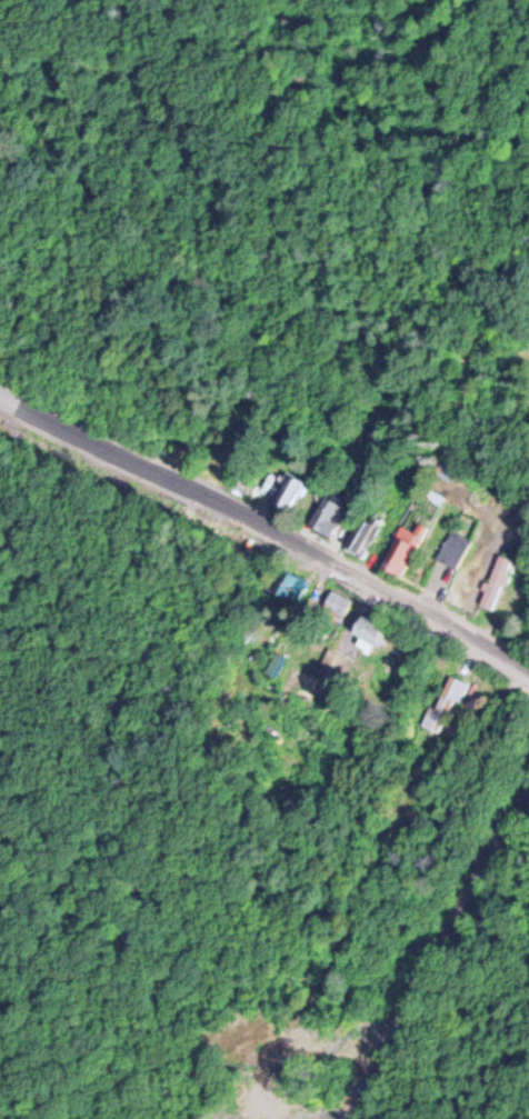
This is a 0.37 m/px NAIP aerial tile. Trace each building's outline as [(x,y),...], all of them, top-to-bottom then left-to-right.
[(268,501),(285,471),(305,483),(288,512),(268,501)] [(309,524),(322,499),(345,511),(331,537),(309,524)] [(343,546),(360,512),(383,524),(366,558),(343,546)] [(438,559),(455,528),(475,538),(458,569),(438,559)] [(381,565),(401,529),(422,540),(401,577),(381,565)] [(479,606),(498,554),(515,560),(496,611),(479,606)] [(299,603),(312,578),(281,562),(268,588),(299,603)] [(320,610),(331,590),(355,603),(343,623),(320,610)] [(350,635),(361,616),(386,630),(375,649),(350,635)] [(421,723),(448,675),(467,685),(440,733),(421,723)]
